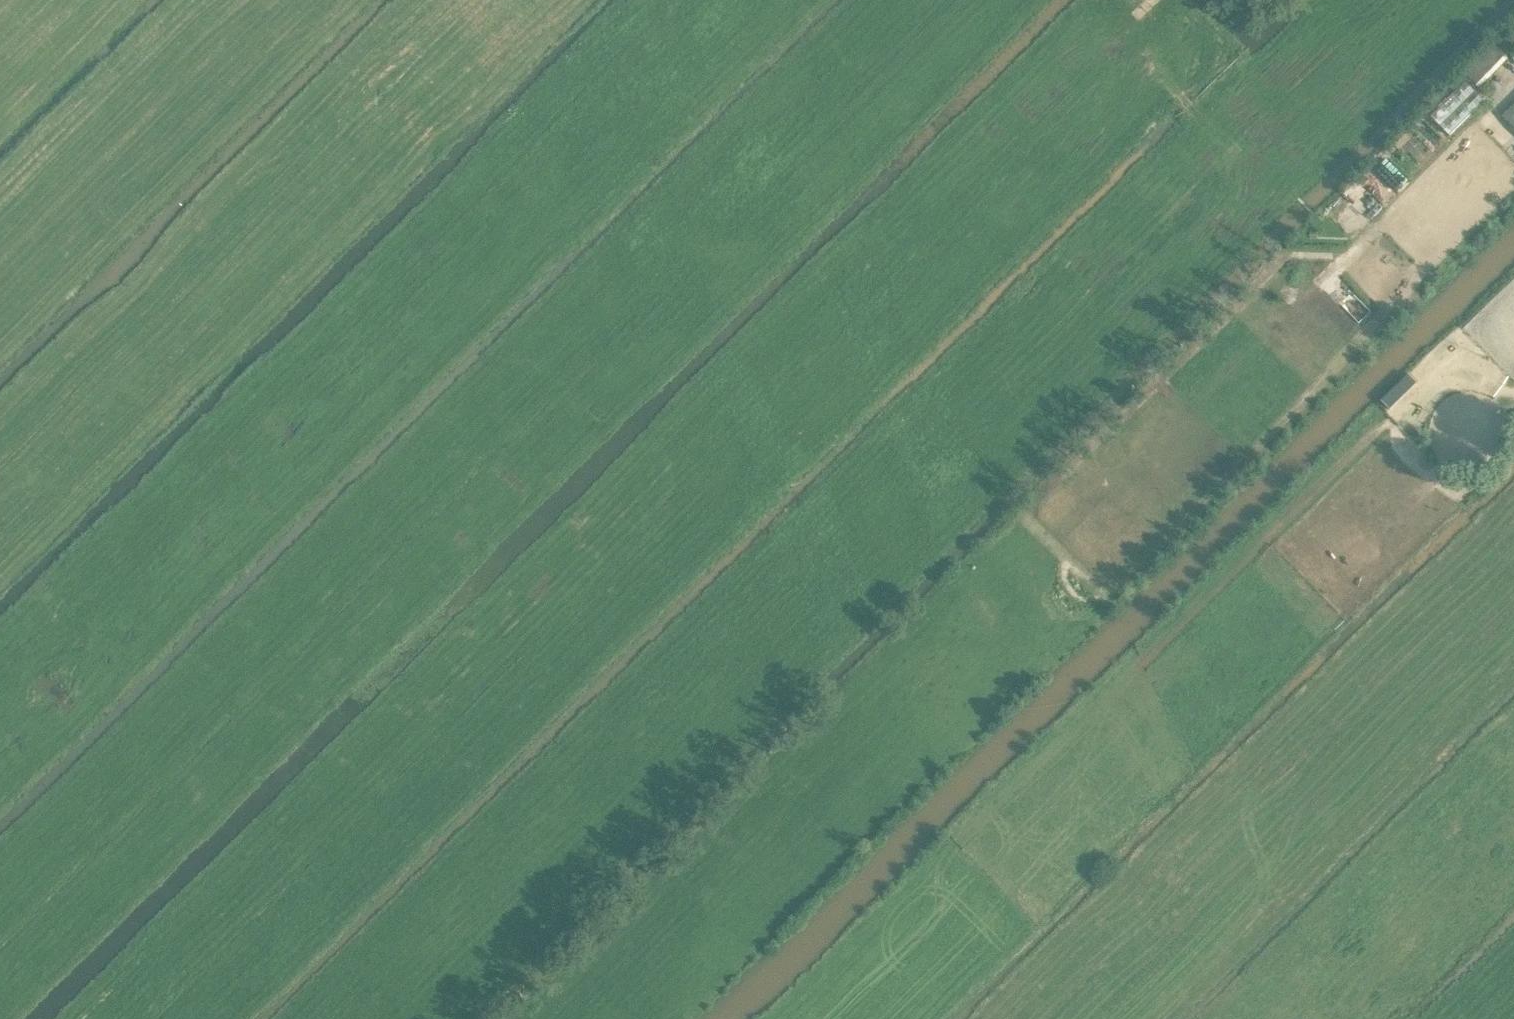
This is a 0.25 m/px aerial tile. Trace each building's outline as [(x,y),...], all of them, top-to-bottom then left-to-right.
[(1508,60),(1505,58),(1513,49),(1502,38),(1493,46),(1491,44),(1463,72),(1480,88),(1508,60)] [(1485,102),(1466,83),(1432,117),(1450,136),(1485,102)] [(1503,117),(1513,128),(1513,107),(1503,117)]
